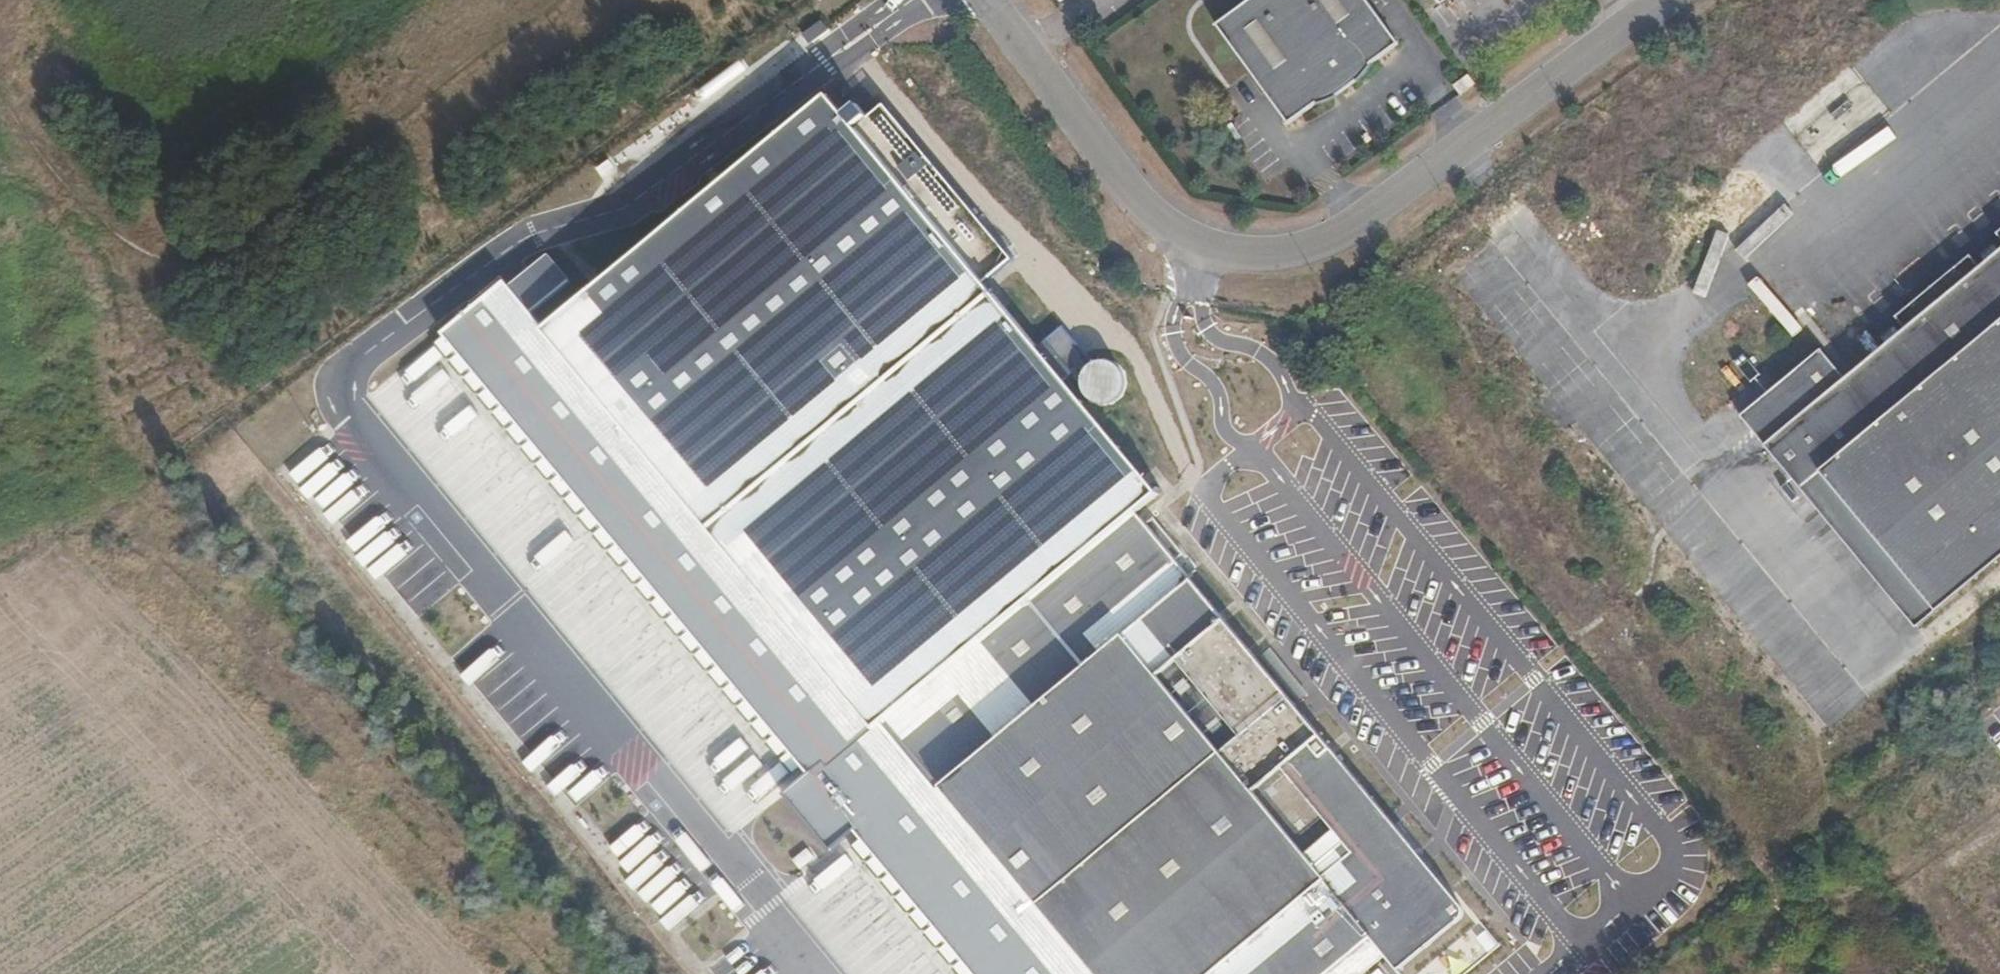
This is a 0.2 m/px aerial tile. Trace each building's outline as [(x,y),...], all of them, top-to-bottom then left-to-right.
[(1314,109),(1371,67),(1399,47),(1364,0),(1252,0),(1214,27),(1288,127),(1314,109)] [(1371,67),(1314,109),(1336,102),(1359,85),(1371,67)] [(1462,81),(1451,89),(1457,97),(1467,89),(1462,81)] [(562,324),(519,273),(451,330),(983,973),(1339,973),(1372,947),(1364,939),(1370,933),(1399,968),(1461,915),(1463,910),(1463,903),(1460,900),(1447,900),(1404,847),(1411,840),(1142,515),(1161,500),(832,101),(814,117),(562,324)] [(1983,272),(1968,254),(1894,316),(1908,332),(1848,382),(1819,346),(1748,405),(1817,488),(1830,477),(1926,593),(1913,603),(1925,617),(1999,555),(1999,258),(1983,272)] [(1817,488),(1913,603),(1926,593),(1830,477),(1817,488)] [(1447,900),(1460,900),(1411,840),(1404,847),(1447,900)] [(1372,947),(1339,973),(1358,973),(1379,956),(1372,947)]
